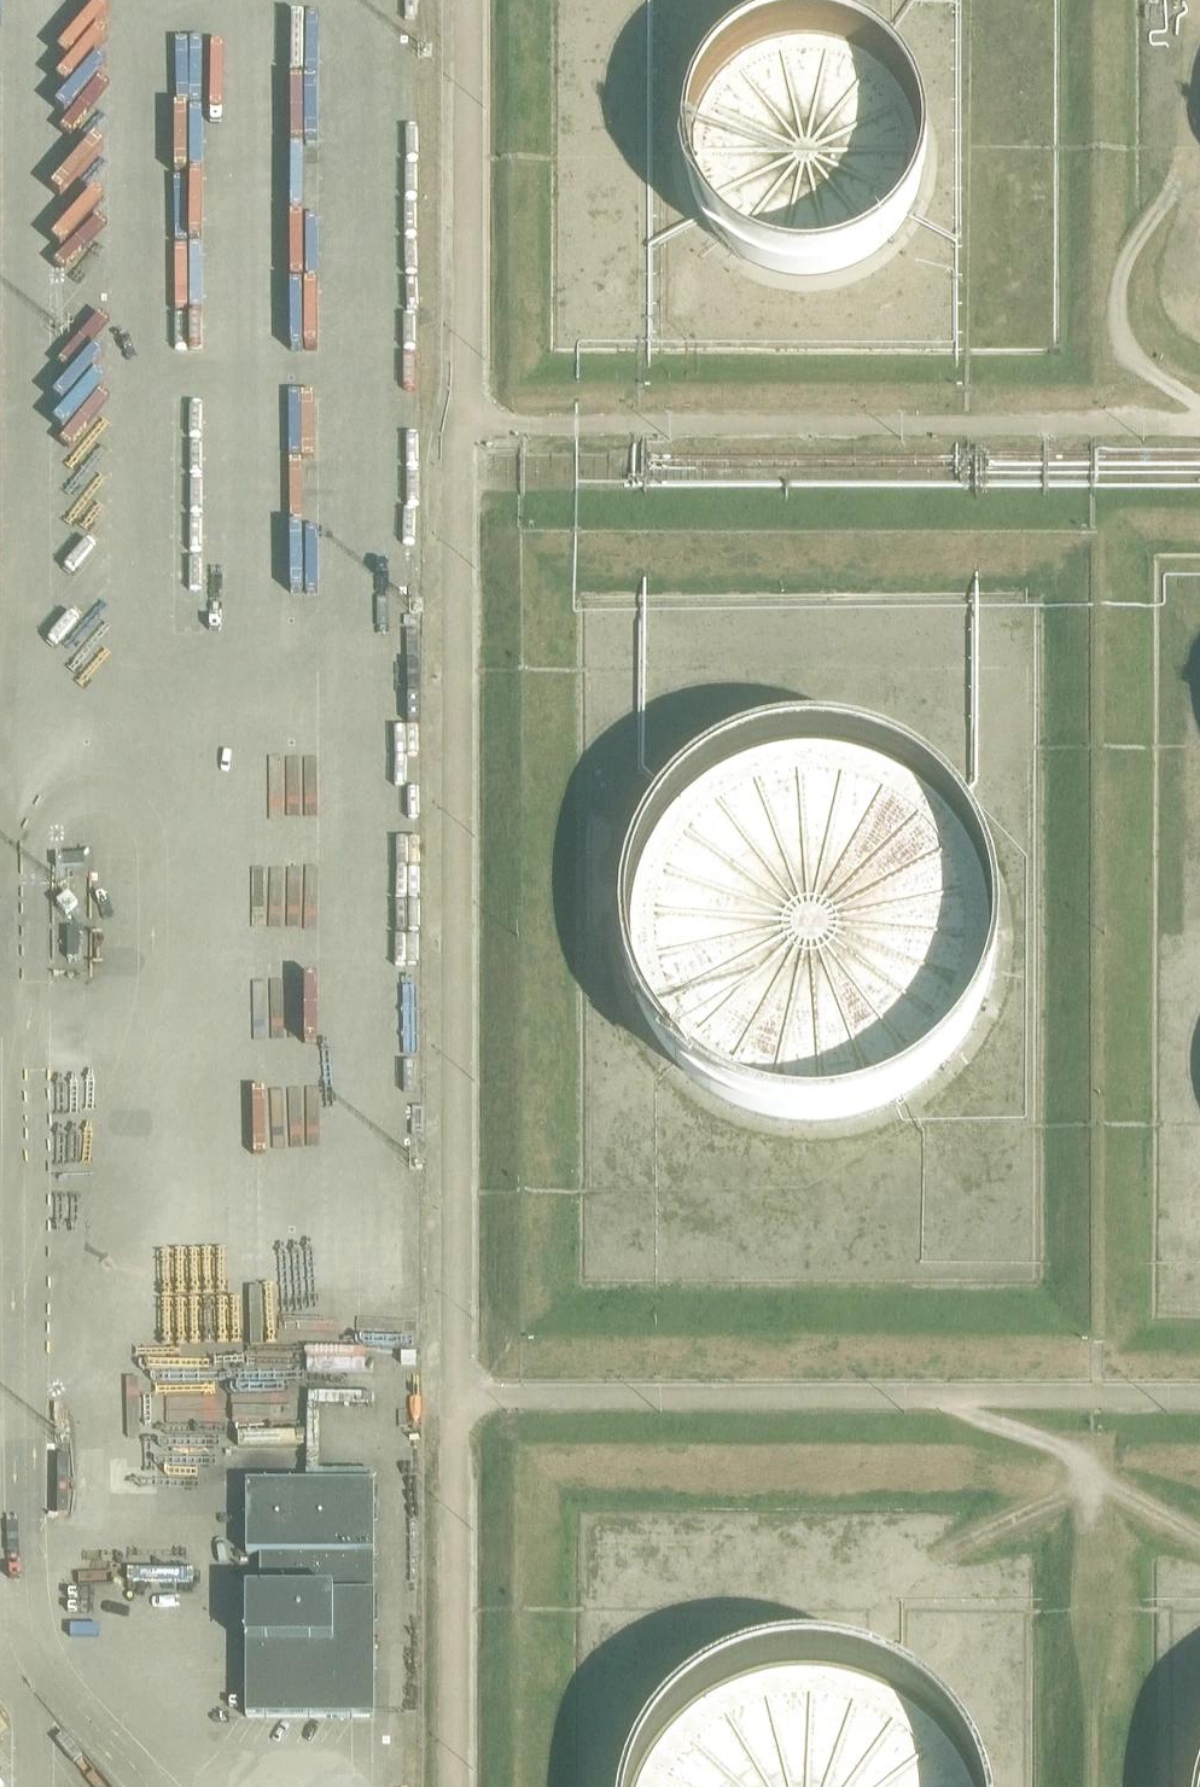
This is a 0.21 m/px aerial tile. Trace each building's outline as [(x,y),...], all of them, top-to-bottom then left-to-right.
[(902,248),(927,214),(939,174),(937,132),(921,94),(894,63),(857,42),(816,35),(777,42),(742,60),(714,89),(697,124),(692,164),(700,202),(720,237),(749,263),(786,279),(827,282),(868,271),(902,248)] [(935,1082),(979,1038),(1008,983),(1017,921),(1006,860),(976,805),(931,763),(874,737),(812,730),(748,745),(693,780),(652,831),(631,893),(632,959),(655,1020),(697,1071),(753,1104),(817,1117),(879,1109),(935,1082)] [(376,1486),(247,1486),(247,1719),(376,1719),(376,1486)] [(998,1784),(968,1729),(922,1687),(866,1661),(804,1654),(740,1669),(684,1704),(644,1755),(633,1786),(998,1786),(998,1784)]
